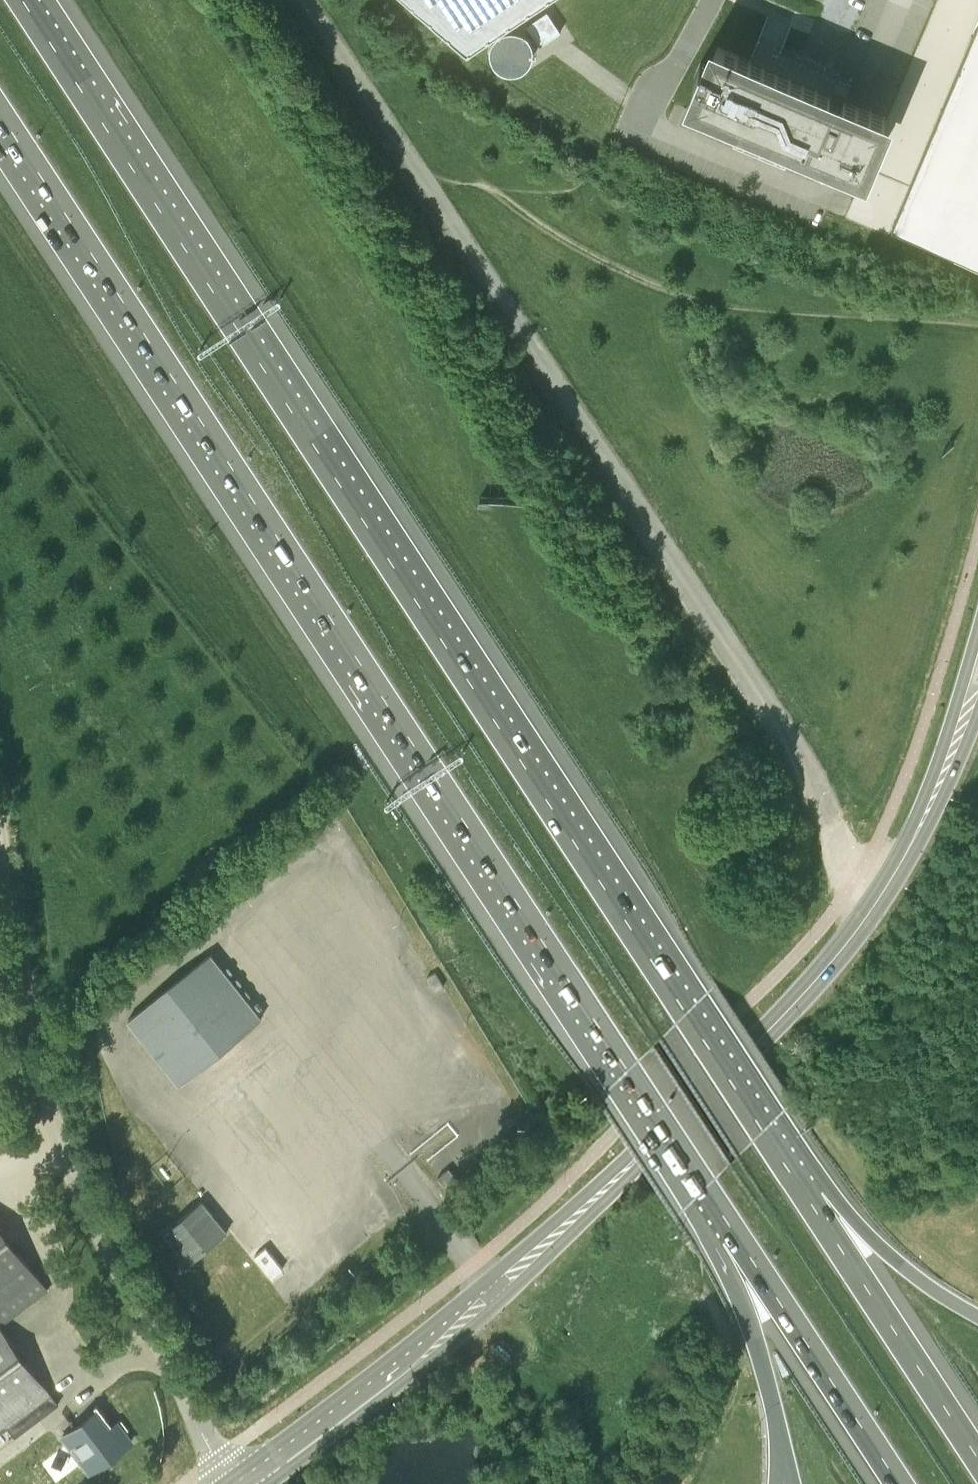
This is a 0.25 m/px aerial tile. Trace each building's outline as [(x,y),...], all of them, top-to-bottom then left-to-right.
[(469,45),(538,0),(418,0),(469,45)] [(527,24),(541,44),(561,30),(547,10),(527,24)] [(892,226),(977,263),(977,21),(892,226)] [(701,61),(694,78),(703,81),(695,101),(748,123),(808,148),(809,145),(825,151),(823,162),(823,163),(868,172),(868,170),(872,151),(874,152),(880,137),(878,136),(886,116),(847,99),(844,98),(825,90),(778,70),(773,68),(781,49),(783,45),(760,35),(750,59),(718,45),(710,65),(701,61)] [(216,964),(210,957),(126,1026),(179,1092),(262,1022),(255,1013),(245,1000),(232,984),(216,964)] [(445,987),(435,973),(426,979),(436,993),(445,987)] [(456,1174),(455,1172),(449,1166),(444,1171),(438,1176),(444,1184),(456,1174)] [(188,1264),(226,1232),(201,1201),(162,1233),(188,1264)] [(45,1290),(0,1232),(0,1325),(45,1290)] [(251,1255),(275,1286),(286,1277),(262,1246),(251,1255)] [(57,1405),(50,1395),(0,1330),(0,1434),(7,1428),(15,1437),(57,1405)] [(93,1469),(132,1440),(134,1438),(134,1437),(131,1439),(122,1426),(116,1431),(99,1408),(65,1433),(93,1469)]
